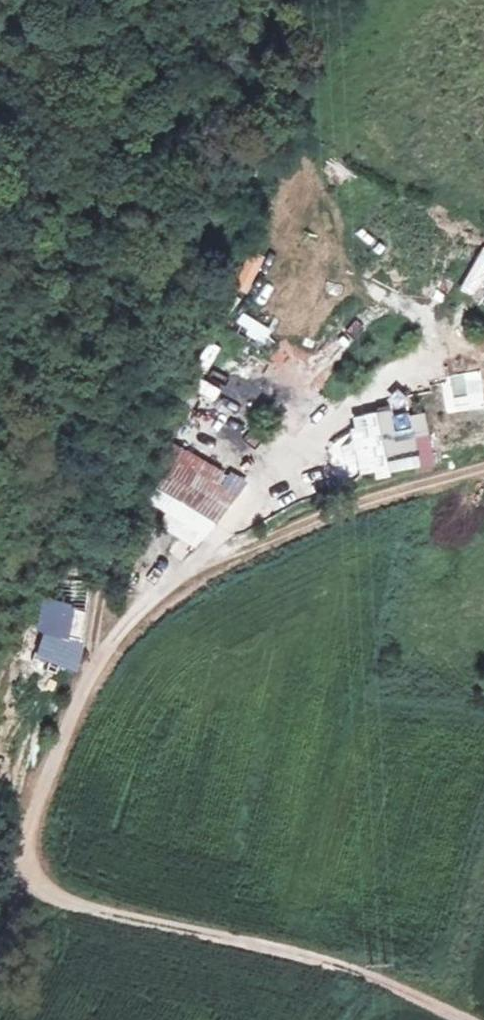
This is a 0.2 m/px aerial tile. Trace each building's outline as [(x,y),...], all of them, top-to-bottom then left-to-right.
[(483,301),(483,246),(461,288),(483,301)] [(243,314),(235,333),(265,346),(273,327),(243,314)] [(201,362),(190,390),(218,400),(229,373),(201,362)] [(355,436),(362,476),(436,465),(427,410),(402,414),(401,407),(363,413),(367,434),(355,436)] [(188,450),(153,500),(208,534),(243,484),(188,450)] [(41,655),(72,666),(85,626),(92,584),(77,581),(71,603),(57,599),(41,639),(47,641),(41,655)]
